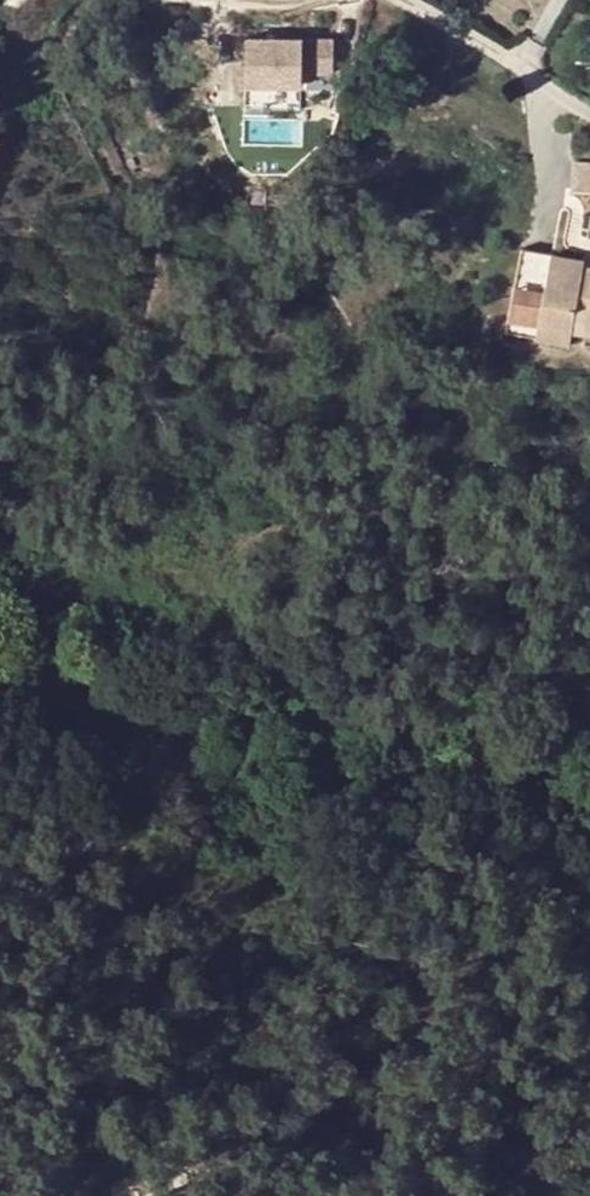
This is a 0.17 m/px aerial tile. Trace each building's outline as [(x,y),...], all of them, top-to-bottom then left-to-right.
[(334,63),(334,30),(246,29),(246,75),(302,75),(302,62),(334,63)] [(302,75),(246,75),(245,99),(302,100),(302,75)] [(589,191),(589,162),(578,160),(574,189),(589,191)] [(582,266),(583,261),(521,249),(504,330),(535,337),(537,323),(570,329),(572,319),(589,322),(589,275),(581,274),(582,266)] [(582,266),(581,274),(589,275),(589,267),(582,266)] [(572,319),(570,329),(589,333),(589,322),(572,319)] [(567,344),(570,329),(537,323),(535,337),(567,344)] [(147,590),(137,589),(138,601),(147,600),(147,590)]
